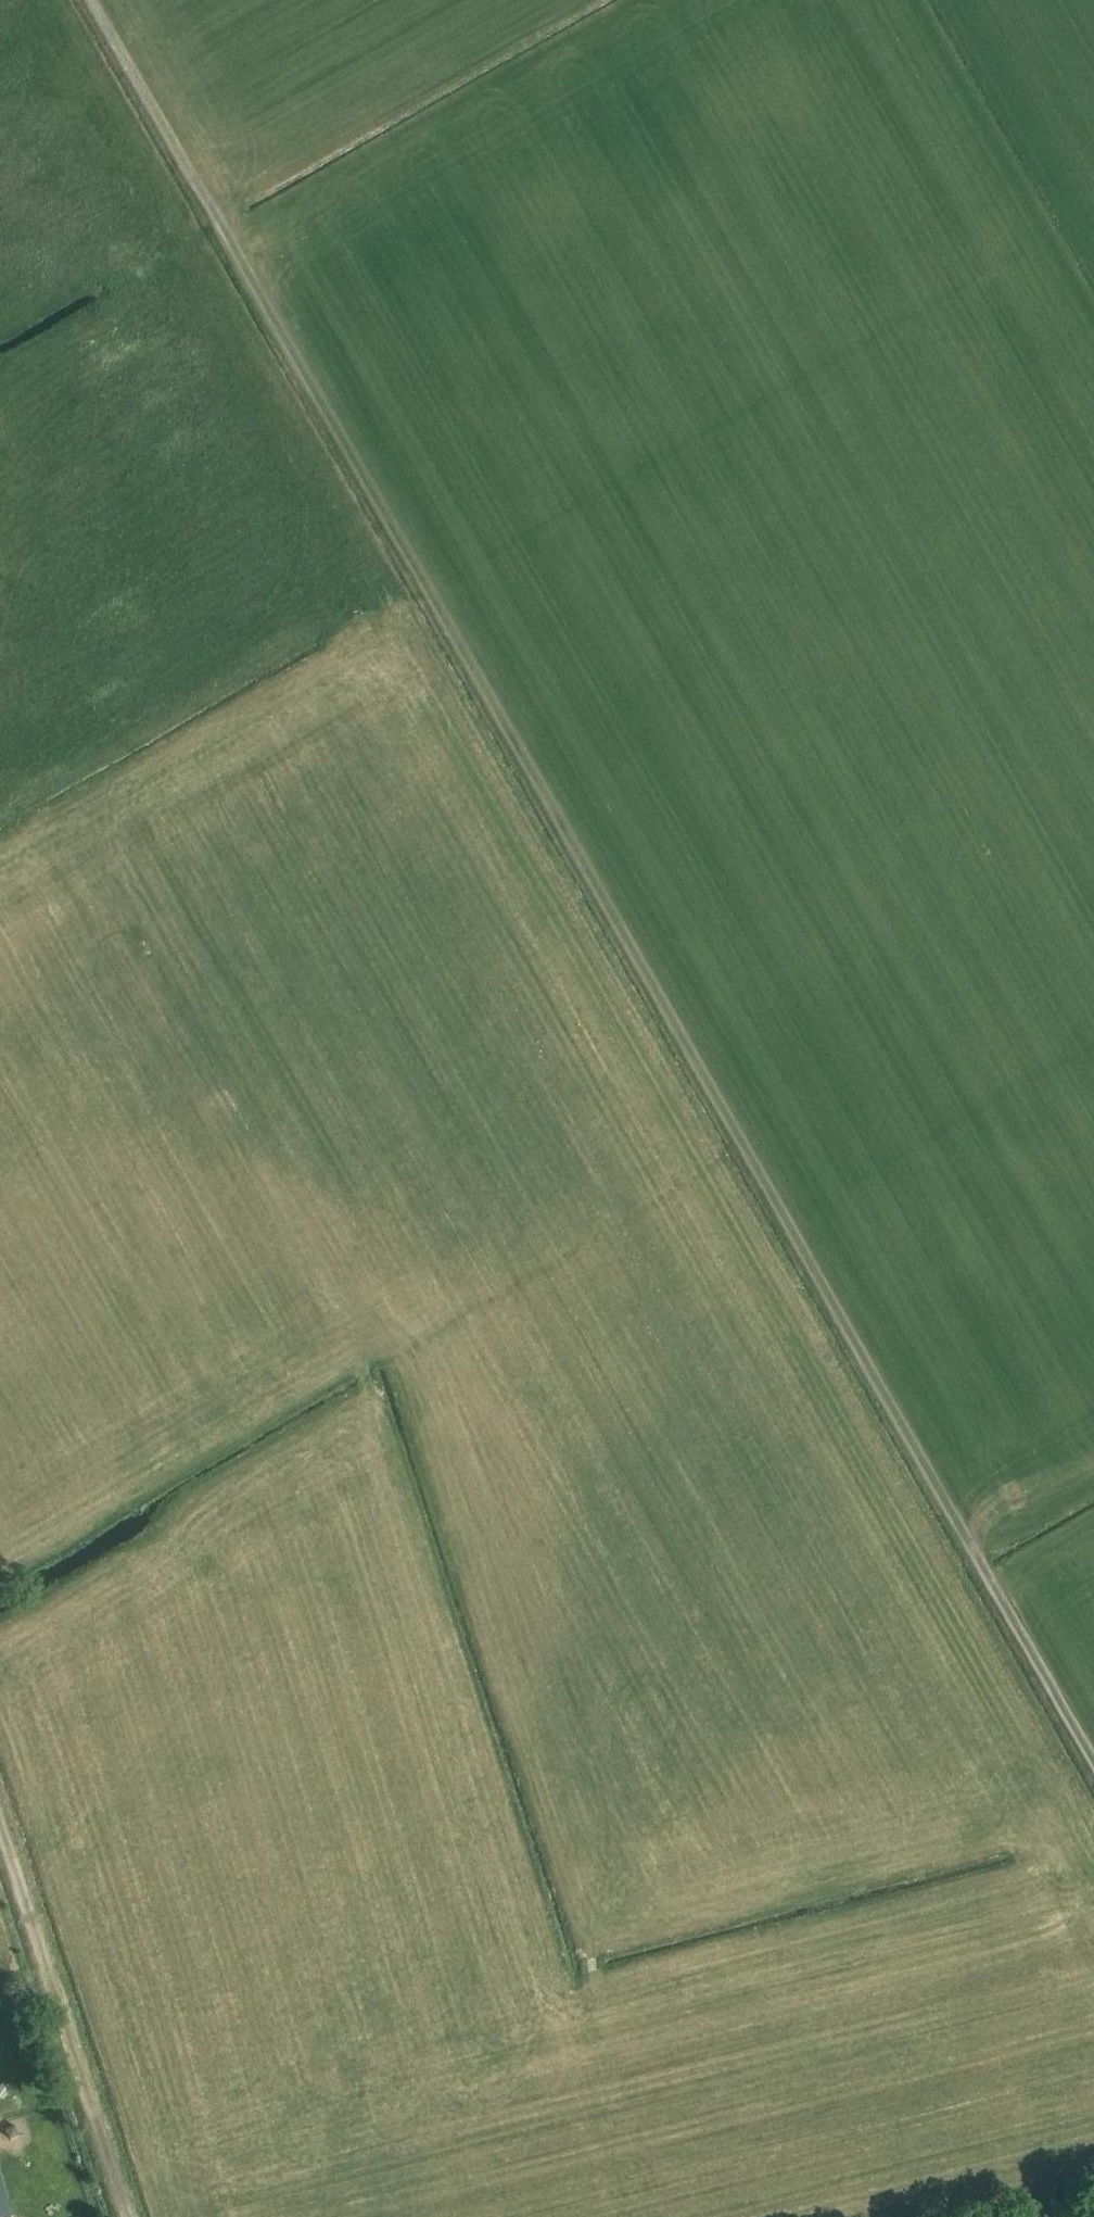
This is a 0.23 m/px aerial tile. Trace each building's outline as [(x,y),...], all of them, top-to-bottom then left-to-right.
[(0,2177),(0,2216),(10,2216),(0,2177)]
